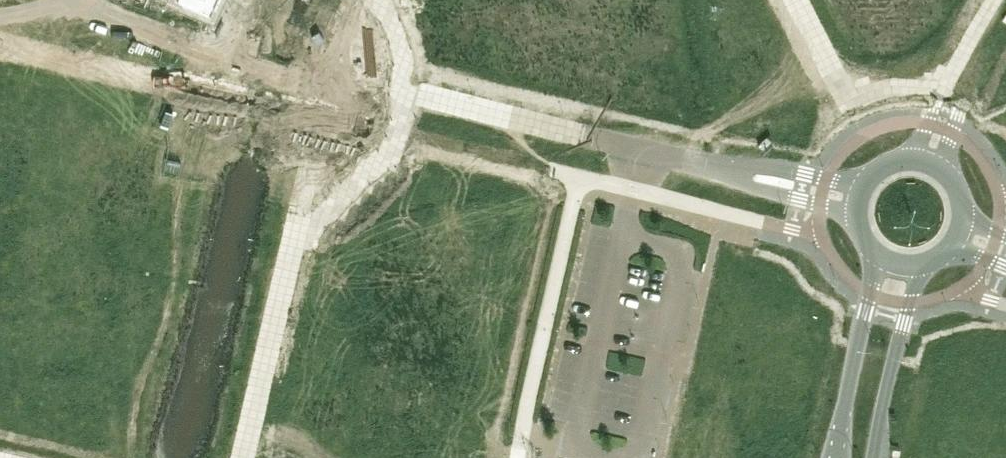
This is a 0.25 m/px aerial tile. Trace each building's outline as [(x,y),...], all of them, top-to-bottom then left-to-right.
[(335,206),(333,214),(347,217),(348,209),(335,206)] [(359,220),(361,212),(348,209),(347,217),(359,220)] [(372,223),(374,215),(361,212),(359,220),(371,223),(372,223)] [(385,227),(387,218),(374,215),(372,223),(385,227)] [(475,238),(473,247),(485,250),(487,241),(475,238)] [(504,254),(506,245),(487,241),(485,250),(486,250),(487,250),(504,254)] [(381,274),(372,272),(370,284),(379,286),(381,274)] [(388,288),(391,276),(381,274),(379,286),(388,288)] [(397,290),(400,278),(391,276),(388,288),(397,290)] [(406,292),(409,280),(400,278),(397,290),(406,292)] [(427,285),(418,283),(416,294),(424,296),(427,285)] [(433,299),(436,287),(427,285),(424,296),(433,299)] [(442,301),(445,289),(436,287),(433,299),(442,301)] [(451,303),(454,291),(445,289),(442,301),(451,303)] [(460,305),(463,293),(454,291),(451,303),(460,305)] [(456,324),(444,321),(442,330),(454,333),(456,324)] [(440,339),(452,342),(454,333),(442,330),(440,339)] [(450,352),(438,349),(436,358),(448,360),(450,352)]
